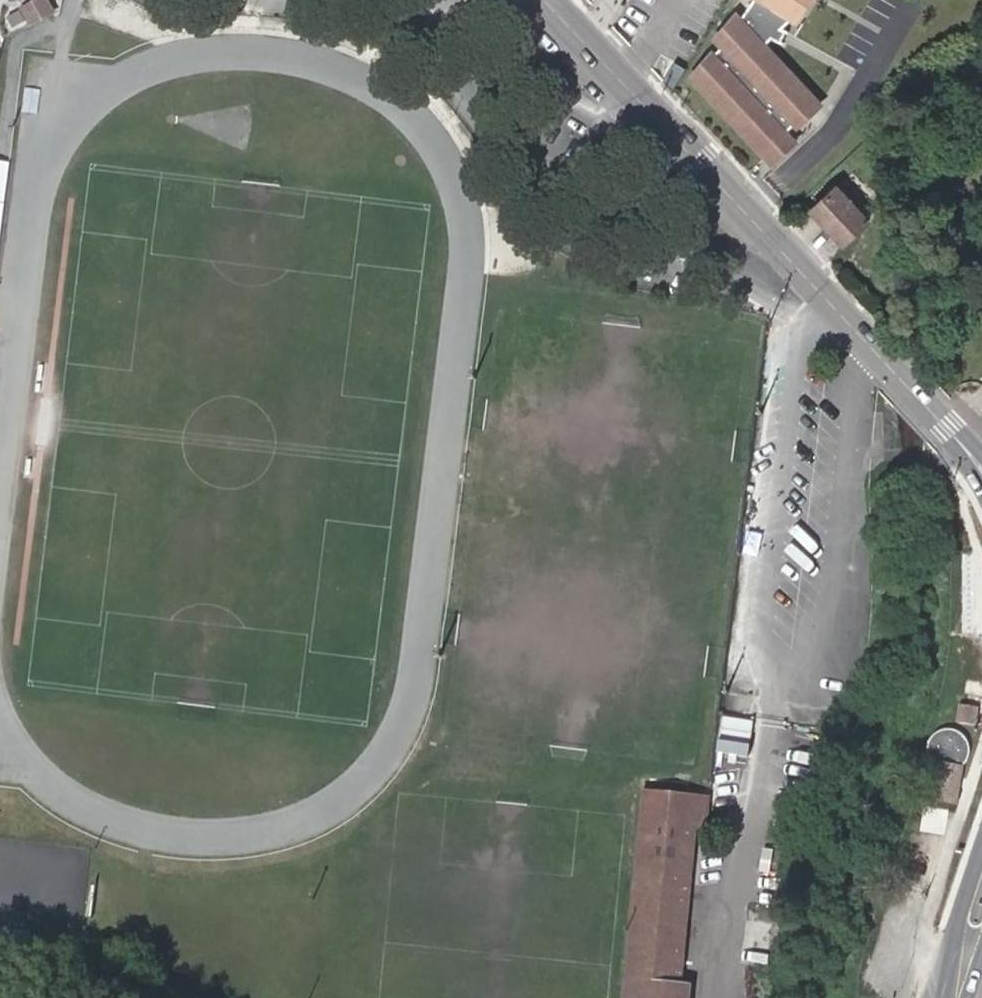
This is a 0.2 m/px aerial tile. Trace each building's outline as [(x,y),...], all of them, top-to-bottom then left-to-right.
[(21,11),(30,26),(51,14),(44,0),(40,0),(21,11)] [(743,17),(739,13),(721,42),(724,46),(718,51),(717,49),(698,79),(769,153),(793,130),(790,128),(796,122),(799,125),(823,102),(767,43),(774,36),(783,41),(790,29),(785,26),(796,15),(798,17),(808,0),(753,0),(743,17)] [(793,130),(769,153),(776,161),(800,138),(793,130)] [(870,219),(838,187),(812,212),(844,244),(870,219)] [(956,725),(974,727),(977,709),(959,706),(956,725)] [(752,753),(755,717),(724,715),(722,751),(752,753)] [(932,768),(933,768),(930,803),(957,805),(960,771),(964,767),(966,764),(969,758),(970,754),(970,749),(968,743),(964,737),(961,734),(957,732),(951,730),(946,729),(939,731),(934,734),(929,739),(927,744),(925,749),(925,754),(927,761),(930,767),(932,768)] [(625,997),(688,997),(690,987),(680,986),(695,825),(705,826),(708,799),(645,792),(625,997)] [(141,961),(129,961),(129,974),(141,974),(141,961)]
